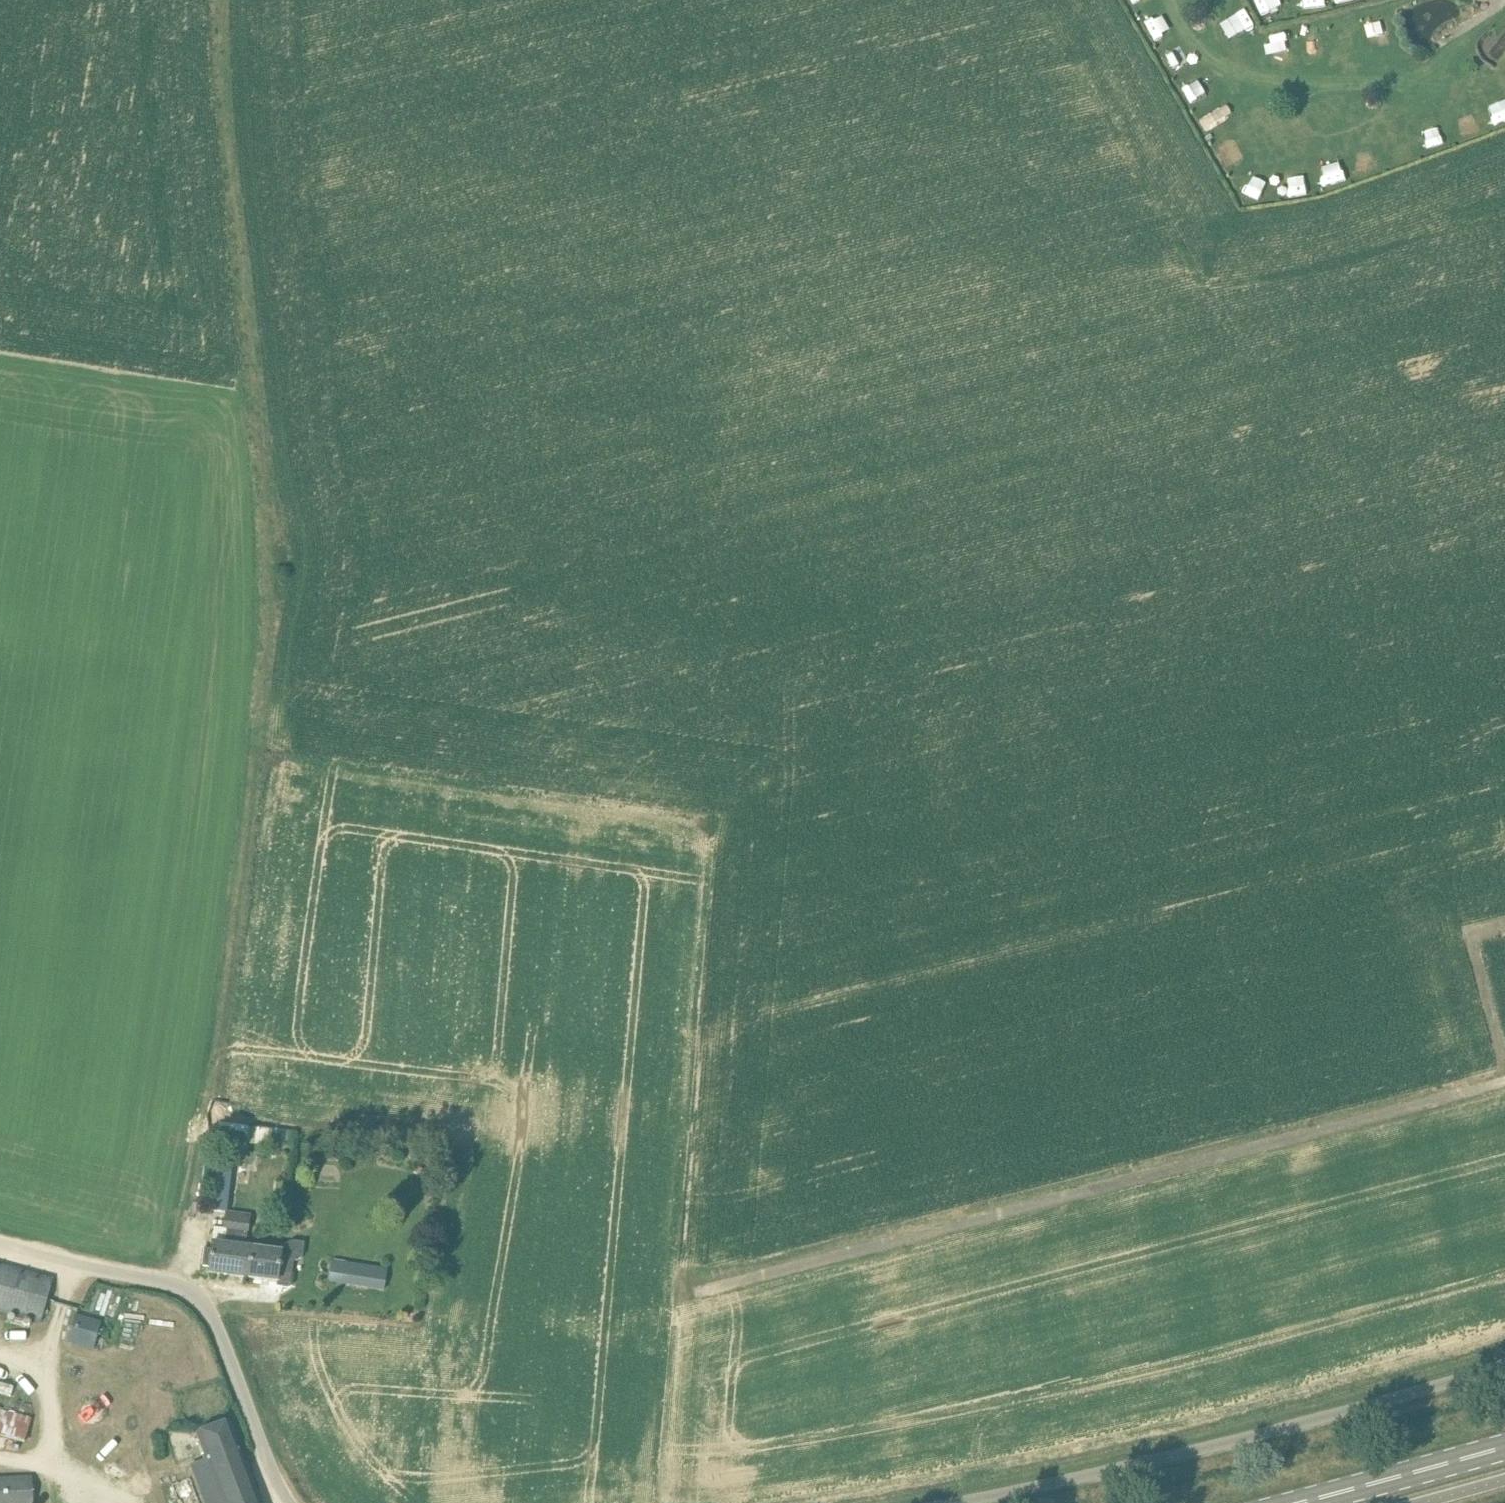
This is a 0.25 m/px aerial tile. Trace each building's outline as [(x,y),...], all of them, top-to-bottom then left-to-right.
[(1184,48),(1168,59),(1178,74),(1194,64),(1184,48)] [(1212,136),(1229,128),(1222,113),(1205,121),(1212,136)] [(1247,199),(1262,190),(1254,176),(1239,185),(1247,199)] [(273,1132),(250,1128),(248,1146),(271,1148),(272,1143),(296,1147),(299,1133),(273,1128),(273,1132)] [(213,1160),(207,1211),(225,1213),(227,1213),(233,1162),(213,1160)] [(205,1250),(202,1267),(209,1268),(209,1273),(249,1278),(252,1249),(242,1248),(243,1240),(246,1241),(249,1217),(245,1215),(227,1213),(225,1213),(223,1229),(214,1228),(212,1244),(211,1251),(205,1250)] [(252,1249),(249,1278),(277,1282),(277,1286),(289,1288),(292,1286),(294,1272),(292,1271),(294,1261),(297,1262),(303,1259),(304,1243),(292,1242),(281,1249),(283,1253),(252,1249)] [(384,1290),(387,1270),(331,1260),(328,1282),(384,1290)] [(48,1299),(53,1279),(0,1265),(0,1312),(41,1323),(48,1299)] [(100,1324),(77,1317),(70,1341),(93,1348),(100,1324)] [(2,1447),(4,1436),(24,1440),(30,1411),(0,1405),(0,1447),(2,1447)] [(205,1502),(259,1502),(229,1422),(197,1434),(207,1462),(192,1468),(205,1502)] [(32,1477),(0,1478),(0,1502),(34,1502),(32,1477)]
